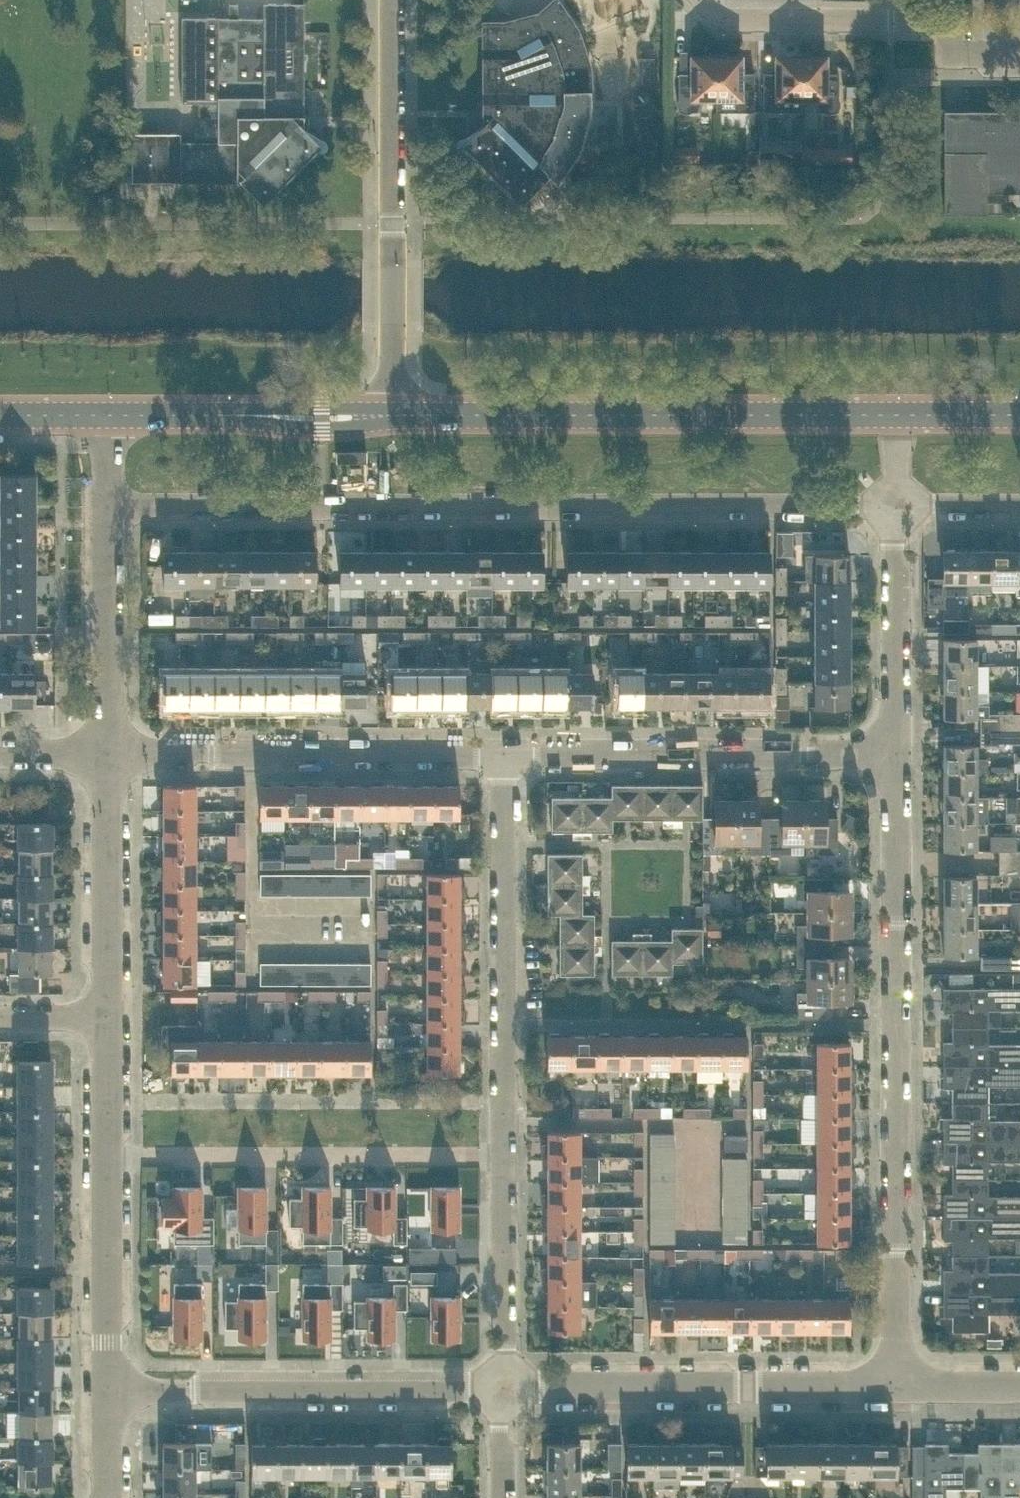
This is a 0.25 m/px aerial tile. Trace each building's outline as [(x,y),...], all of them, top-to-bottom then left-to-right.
[(557,0),(555,0),(529,23),(485,23),(485,122),(466,140),(463,139),(459,140),(457,144),(459,148),(479,161),(522,204),(523,203),(522,202),(549,174),(557,182),(558,182),(577,152),(577,151),(579,146),(580,146),(589,112),(590,103),(589,71),(588,64),(578,34),(574,25),(557,0)] [(304,3),(304,2),(264,2),(264,4),(265,4),(265,22),(258,22),(258,18),(219,18),(219,17),(182,17),(182,19),(184,19),(184,102),(182,102),(182,103),(184,104),(184,112),(200,112),(200,143),(182,143),(182,141),(181,141),(181,177),(181,178),(181,181),(182,181),(182,180),(237,180),(237,181),(242,181),(262,202),(261,203),(262,204),(305,161),(326,149),(327,145),(326,141),(322,139),(318,141),(304,127),(303,116),(302,116),(302,115),(302,3),(304,3)] [(703,98),(717,97),(716,53),(714,53),(710,54),(706,55),(702,57),(692,57),(692,69),(690,72),(679,72),(679,98),(677,102),(677,106),(679,109),(679,112),(681,112),(685,113),(689,113),(692,112),(698,112),(703,98)] [(727,55),(723,54),(719,53),(716,53),(717,97),(730,97),(733,110),(733,112),(754,111),(754,72),(743,73),(741,70),(741,57),(732,57),(727,55)] [(787,97),(801,97),(801,53),(799,53),(794,54),(790,55),(786,57),(777,57),(777,59),(777,70),(774,72),(763,72),(763,111),(785,111),(785,110),(787,97)] [(812,55),(808,53),(803,53),(801,53),(801,97),(816,97),(819,111),(825,111),(829,113),(833,113),(837,111),(839,111),(839,109),(840,105),(840,101),(839,97),(839,72),(828,72),(825,70),(825,57),(816,57),(812,55)] [(965,111),(944,111),(944,213),(986,213),(986,192),(1019,191),(1019,111),(965,111)] [(181,133),(132,132),(132,181),(150,181),(159,181),(181,181),(181,178),(181,177),(181,141),(181,133)] [(785,141),(759,141),(759,160),(785,160),(785,141)] [(810,152),(800,152),(800,162),(810,162),(810,152)] [(850,162),(850,152),(830,152),(830,162),(850,162)] [(36,499),(36,473),(1,473),(1,499),(36,499)] [(36,524),(36,499),(1,499),(1,524),(36,524)] [(36,550),(36,524),(1,524),(1,550),(36,550)] [(36,575),(36,550),(1,550),(1,575),(36,575)] [(164,585),(190,585),(190,550),(164,550),(164,585)] [(190,585),(215,585),(215,550),(190,550),(190,585)] [(215,585),(240,585),(240,550),(215,550),(215,585)] [(240,585),(265,585),(265,550),(240,550),(240,585)] [(265,585),(290,585),(290,550),(265,550),(265,585)] [(316,585),(316,584),(316,550),(290,550),(290,585),(316,585)] [(366,585),(366,550),(340,550),(340,585),(366,585)] [(391,585),(391,550),(366,550),(366,585),(391,585)] [(416,585),(416,550),(391,550),(391,585),(416,585)] [(441,585),(441,550),(416,550),(416,585),(441,585)] [(467,585),(467,550),(441,550),(441,585),(467,585)] [(492,585),(492,550),(467,550),(467,585),(492,585)] [(517,585),(517,550),(492,550),(492,585),(517,585)] [(543,585),(543,550),(517,550),(517,585),(543,585)] [(593,585),(593,550),(567,550),(567,585),(593,585)] [(618,585),(618,550),(593,550),(593,585),(618,585)] [(643,585),(643,550),(618,550),(618,585),(643,585)] [(668,585),(668,550),(643,550),(643,585),(668,585)] [(693,585),(693,551),(668,550),(668,585),(693,585)] [(968,582),(968,550),(944,550),(943,582),(968,582)] [(992,582),(992,550),(968,550),(968,582),(992,582)] [(1016,590),(1016,550),(992,550),(992,582),(992,590),(1016,590)] [(718,585),(719,551),(693,551),(693,585),(718,585)] [(744,585),(744,551),(719,551),(718,585),(744,585)] [(770,585),(770,551),(744,551),(744,585),(770,585)] [(850,554),(844,554),(815,554),(815,580),(850,580),(850,554)] [(787,579),(787,566),(776,566),(776,579),(787,579)] [(36,600),(36,575),(1,575),(1,600),(36,600)] [(787,593),(787,579),(776,579),(776,593),(787,593)] [(850,605),(850,580),(815,580),(815,605),(850,605)] [(36,626),(36,600),(1,600),(1,626),(36,626)] [(850,630),(850,605),(815,605),(815,630),(850,630)] [(173,613),(149,613),(149,623),(173,622),(173,613)] [(176,625),(189,625),(189,614),(176,614),(176,625)] [(215,625),(215,614),(201,614),(201,625),(215,625)] [(215,614),(215,625),(228,625),(228,614),(215,614)] [(265,625),(265,614),(251,614),(251,625),(265,625)] [(265,614),(265,625),(278,625),(278,614),(265,614)] [(304,625),(304,614),(290,614),(290,625),(304,625)] [(366,625),(366,614),(352,614),(352,625),(366,625)] [(391,625),(391,614),(378,614),(378,625),(391,625)] [(391,614),(391,625),(405,625),(405,614),(391,614)] [(441,625),(441,614),(428,614),(428,625),(441,625)] [(441,614),(441,625),(455,625),(455,614),(441,614)] [(492,625),(492,614),(478,614),(478,625),(492,625)] [(492,614),(492,625),(505,625),(505,614),(492,614)] [(531,625),(531,614),(517,614),(517,625),(531,625)] [(593,614),(579,614),(579,625),(593,625),(593,614)] [(618,625),(618,614),(604,614),(604,625),(618,625)] [(618,614),(618,625),(631,625),(631,614),(618,614)] [(668,625),(668,614),(655,614),(655,625),(668,625)] [(668,614),(668,625),(682,625),(682,614),(668,614)] [(719,625),(719,614),(705,614),(705,625),(719,625)] [(719,614),(719,625),(732,625),(732,615),(719,614)] [(770,625),(770,615),(756,614),(756,625),(770,625)] [(776,630),(787,630),(787,616),(776,616),(776,630)] [(967,632),(968,623),(968,619),(944,619),(943,632),(967,632)] [(992,632),(992,624),(968,623),(967,632),(992,632)] [(1016,632),(1016,624),(992,624),(992,632),(1016,632)] [(786,644),(787,630),(776,630),(776,643),(786,644)] [(850,656),(850,630),(815,630),(815,656),(850,656)] [(189,642),(189,631),(176,631),(176,642),(189,642)] [(203,642),(203,631),(189,631),(189,642),(203,642)] [(240,642),(240,631),(226,631),(226,642),(240,642)] [(240,631),(240,642),(253,642),(253,631),(240,631)] [(290,642),(290,631),(276,631),(276,642),(290,642)] [(290,631),(290,642),(304,642),(304,631),(290,631)] [(340,642),(340,631),(327,631),(327,642),(340,642)] [(340,631),(340,642),(354,642),(354,631),(340,631)] [(416,642),(416,631),(403,631),(403,642),(416,642)] [(416,631),(416,642),(430,642),(430,631),(416,631)] [(467,642),(467,631),(453,631),(453,642),(467,642)] [(467,631),(467,642),(480,642),(480,631),(467,631)] [(517,642),(517,631),(504,631),(504,642),(517,642)] [(517,631),(517,642),(531,642),(531,631),(517,631)] [(568,642),(568,631),(554,631),(554,642),(568,642)] [(568,631),(568,642),(581,642),(581,631),(568,631)] [(643,642),(643,631),(630,631),(630,642),(643,642)] [(643,631),(643,642),(657,642),(657,631),(643,631)] [(693,642),(693,631),(680,631),(680,642),(693,642)] [(693,631),(693,642),(707,642),(707,631),(693,631)] [(744,642),(744,631),(730,631),(730,642),(744,642)] [(744,631),(744,642),(757,642),(758,631),(744,631)] [(10,632),(0,632),(0,643),(10,643),(10,632)] [(23,643),(23,632),(10,632),(10,643),(23,643)] [(35,632),(23,632),(23,643),(23,651),(35,651),(35,632)] [(977,664),(977,638),(943,638),(943,664),(977,664)] [(850,681),(850,656),(815,656),(815,681),(850,681)] [(977,690),(977,664),(943,664),(943,690),(977,690)] [(786,680),(786,667),(776,667),(776,680),(786,680)] [(164,706),(189,706),(189,671),(164,671),(164,706)] [(189,706),(215,706),(215,671),(189,671),(189,706)] [(215,706),(240,706),(240,671),(215,671),(215,706)] [(265,706),(265,671),(240,671),(240,706),(265,706)] [(265,706),(290,706),(290,671),(265,671),(265,706)] [(290,706),(315,706),(315,671),(290,671),(290,706)] [(315,706),(340,706),(340,671),(315,671),(315,706)] [(340,706),(366,706),(366,671),(340,671),(340,706)] [(10,706),(10,672),(0,672),(0,706),(10,706)] [(36,706),(36,672),(10,672),(10,706),(36,706)] [(416,706),(416,672),(390,672),(390,706),(416,706)] [(441,706),(441,672),(416,672),(416,706),(441,706)] [(467,706),(467,672),(441,672),(441,706),(467,706)] [(492,706),(492,672),(467,672),(467,706),(492,706)] [(517,706),(517,672),(492,672),(492,706),(517,706)] [(543,706),(543,672),(517,672),(517,706),(543,706)] [(543,706),(568,706),(568,672),(543,672),(543,706)] [(594,706),(594,672),(568,672),(568,706),(594,706)] [(643,706),(643,672),(617,672),(617,706),(643,706)] [(668,706),(669,672),(643,672),(643,706),(668,706)] [(694,706),(694,672),(669,672),(668,706),(694,706)] [(719,706),(719,672),(694,672),(694,706),(719,706)] [(744,706),(744,672),(719,672),(719,706),(744,706)] [(770,706),(770,672),(744,672),(744,706),(770,706)] [(786,694),(786,680),(776,680),(776,694),(786,694)] [(850,707),(850,681),(815,681),(815,707),(850,707)] [(943,716),(976,717),(977,690),(943,690),(943,716)] [(999,714),(999,716),(988,716),(981,717),(981,731),(1019,731),(1019,714),(999,714)] [(981,731),(981,745),(1000,745),(1000,743),(1019,743),(1019,731),(981,731)] [(977,757),(977,744),(943,744),(943,770),(977,771),(988,771),(989,757),(977,757)] [(977,796),(977,771),(943,770),(943,796),(977,796)] [(347,784),(347,782),(337,782),(337,784),(335,784),(335,817),(360,817),(360,784),(347,784)] [(372,784),(372,782),(362,782),(362,784),(360,784),(360,817),(384,817),(384,784),(372,784)] [(422,784),(422,782),(411,782),(411,784),(409,784),(409,817),(434,817),(434,784),(422,784)] [(447,784),(447,782),(436,782),(436,784),(434,784),(434,817),(460,817),(460,784),(447,784)] [(196,810),(196,784),(164,784),(164,785),(162,785),(158,787),(158,797),(162,799),(164,799),(164,810),(196,810)] [(246,798),(246,784),(236,784),(236,798),(246,798)] [(285,817),(285,784),(260,784),(260,817),(285,817)] [(310,817),(310,784),(285,784),(285,817),(310,817)] [(335,817),(335,784),(310,784),(310,817),(335,817)] [(409,817),(409,784),(384,784),(384,817),(409,817)] [(612,819),(613,819),(642,819),(642,784),(612,784),(612,796),(612,819)] [(642,819),(672,819),(672,784),(642,784),(642,819)] [(703,819),(703,817),(703,784),(672,784),(672,819),(673,819),(682,819),(703,819)] [(582,838),(582,796),(552,796),(552,831),(573,831),(573,838),(582,838)] [(612,796),(582,796),(582,838),(592,838),(592,831),(613,831),(613,819),(612,819),(612,796)] [(988,796),(977,796),(943,796),(943,822),(977,822),(988,822),(988,796)] [(724,841),(737,841),(737,800),(715,800),(715,824),(703,824),(703,817),(703,819),(703,853),(724,853),(724,841)] [(758,824),(758,817),(758,800),(737,800),(737,841),(750,841),(750,853),(770,853),(770,824),(758,824)] [(791,841),(804,841),(804,800),(782,800),(782,824),(770,824),(770,853),(791,853),(791,841)] [(826,824),(826,817),(825,800),(804,800),(804,841),(817,841),(817,853),(838,853),(838,817),(837,817),(837,824),(826,824)] [(196,834),(196,810),(164,810),(164,811),(162,811),(158,812),(158,823),(162,824),(164,824),(164,834),(196,834)] [(236,834),(246,835),(246,821),(236,821),(236,834)] [(52,848),(52,822),(19,822),(19,848),(52,848)] [(977,848),(977,822),(943,822),(943,848),(977,848)] [(196,859),(196,834),(164,834),(164,835),(162,835),(158,837),(158,847),(162,849),(164,849),(164,859),(196,859)] [(246,835),(236,834),(227,834),(227,844),(236,844),(236,848),(246,848),(246,835)] [(991,850),(999,850),(1017,850),(1017,836),(991,836),(991,850)] [(360,867),(360,857),(346,857),(346,843),(335,843),(335,867),(360,867)] [(52,872),(52,848),(19,848),(19,872),(52,872)] [(423,867),(423,848),(409,848),(409,850),(409,867),(423,867)] [(284,867),(284,850),(260,850),(260,867),(284,867)] [(384,867),(384,850),(373,850),(373,857),(360,857),(360,867),(384,867)] [(409,850),(396,850),(384,850),(384,867),(409,867),(409,850)] [(1017,850),(999,850),(999,862),(1019,863),(1019,850),(1017,850)] [(582,874),(582,853),(548,853),(548,884),(582,883),(589,883),(589,874),(582,874)] [(310,867),(310,857),(297,857),(297,867),(310,867)] [(310,857),(310,867),(324,867),(324,857),(310,857)] [(460,867),(460,857),(446,857),(446,867),(460,867)] [(196,884),(196,859),(164,859),(164,884),(196,884)] [(1019,874),(1019,863),(999,862),(999,874),(1019,874)] [(236,884),(246,884),(246,871),(236,871),(236,884)] [(52,897),(52,872),(19,872),(19,897),(52,897)] [(377,886),(387,886),(387,872),(377,872),(377,886)] [(272,895),(272,873),(261,873),(261,895),(272,895)] [(283,895),(283,873),(272,873),(272,895),(283,895)] [(294,895),(294,873),(283,873),(283,895),(294,895)] [(305,895),(305,873),(294,873),(294,895),(305,895)] [(316,895),(316,873),(305,873),(305,895),(316,895)] [(327,895),(327,873),(316,873),(316,895),(327,895)] [(338,895),(338,873),(327,873),(327,895),(338,895)] [(348,895),(348,873),(338,873),(338,895),(348,895)] [(359,895),(359,873),(348,873),(348,895),(359,895)] [(371,895),(371,873),(359,873),(359,895),(371,895)] [(462,897),(465,896),(465,885),(462,883),(460,883),(460,873),(427,873),(427,898),(460,898),(460,897),(462,897)] [(1019,883),(1019,874),(999,874),(991,874),(991,883),(1019,883)] [(977,902),(977,876),(943,876),(943,902),(977,902)] [(833,878),(804,877),(797,877),(797,899),(809,899),(809,911),(850,911),(850,890),(826,890),(826,878),(833,878)] [(582,914),(582,913),(582,893),(582,883),(548,884),(548,914),(560,914),(582,914)] [(196,909),(196,884),(164,884),(164,885),(162,885),(158,887),(158,897),(162,899),(164,899),(164,909),(196,909)] [(246,898),(246,884),(236,884),(236,898),(246,898)] [(52,922),(52,897),(19,897),(19,922),(52,922)] [(462,922),(465,920),(465,910),(462,908),(460,908),(460,898),(427,898),(427,923),(460,923),(460,922),(462,922)] [(977,928),(977,902),(943,902),(943,929),(977,928)] [(196,933),(196,909),(164,909),(164,910),(162,910),(158,911),(158,922),(162,923),(164,923),(164,933),(196,933)] [(377,923),(387,923),(387,909),(377,909),(377,923)] [(850,911),(809,911),(809,924),(797,924),(797,945),(826,945),(826,933),(850,933),(850,911)] [(595,944),(594,913),(582,913),(582,914),(560,914),(560,944),(595,944)] [(236,934),(246,934),(246,920),(236,920),(236,934)] [(52,947),(52,922),(19,922),(19,947),(52,947)] [(387,936),(387,923),(377,923),(377,936),(387,936)] [(462,947),(465,945),(465,935),(462,933),(460,933),(460,923),(427,923),(427,948),(460,948),(460,947),(462,947)] [(703,962),(703,928),(672,928),(672,939),(672,962),(703,962)] [(943,954),(977,954),(977,928),(943,929),(943,954)] [(642,974),(642,932),(633,932),(633,939),(612,939),(612,974),(642,974)] [(652,940),(652,932),(642,932),(642,974),(672,974),(672,962),(672,939),(652,940)] [(196,959),(196,933),(164,933),(164,934),(162,934),(158,936),(158,946),(162,948),(164,948),(164,959),(196,959)] [(246,947),(246,934),(236,934),(236,947),(246,947)] [(602,954),(602,944),(595,944),(560,944),(560,974),(595,974),(594,954),(602,954)] [(826,957),(826,945),(797,945),(797,966),(809,966),(809,979),(850,979),(850,957),(826,957)] [(52,972),(52,947),(19,947),(19,972),(52,972)] [(462,972),(465,970),(465,959),(462,958),(460,958),(460,948),(427,948),(427,972),(460,972),(462,972)] [(981,956),(981,968),(1019,968),(1019,956),(981,956)] [(196,984),(196,959),(164,959),(162,959),(158,961),(158,972),(162,973),(164,973),(164,984),(196,984)] [(377,972),(387,972),(387,959),(377,959),(377,972)] [(273,983),(273,962),(261,962),(261,983),(273,983)] [(284,983),(284,962),(273,962),(273,983),(284,983)] [(284,983),(295,983),(295,962),(284,962),(284,983)] [(305,983),(305,962),(295,962),(295,983),(305,983)] [(316,983),(316,962),(305,962),(305,983),(316,983)] [(327,983),(327,962),(316,962),(316,983),(327,983)] [(327,983),(338,983),(338,962),(327,962),(327,983)] [(349,983),(349,962),(338,962),(338,983),(349,983)] [(359,983),(359,962),(349,962),(349,983),(359,983)] [(371,983),(371,962),(359,962),(359,983),(371,983)] [(246,984),(246,971),(236,971),(236,984),(246,984)] [(387,986),(387,972),(377,972),(377,986),(387,986)] [(462,996),(465,995),(465,984),(462,983),(460,983),(460,972),(427,972),(427,997),(460,997),(460,996),(462,996)] [(850,1000),(850,979),(809,979),(809,991),(797,991),(797,1017),(833,1017),(825,1017),(826,1000),(850,1000)] [(1019,1009),(1019,987),(943,988),(943,1011),(952,1011),(952,1026),(987,1026),(987,1009),(1019,1009)] [(185,1000),(185,990),(172,990),(172,1000),(185,1000)] [(222,1000),(222,990),(209,990),(209,1000),(222,1000)] [(222,990),(222,1000),(236,1000),(236,990),(222,990)] [(272,1000),(272,990),(259,990),(259,1000),(272,1000)] [(272,990),(272,1000),(286,1000),(286,990),(272,990)] [(321,1000),(321,990),(309,990),(309,1000),(321,1000)] [(321,990),(321,1000),(336,1000),(336,990),(321,990)] [(372,1000),(372,990),(358,990),(358,1000),(372,1000)] [(462,1021),(465,1019),(466,1009),(462,1007),(460,1007),(460,997),(427,997),(427,1022),(460,1022),(460,1021),(462,1021)] [(377,1022),(387,1022),(387,1009),(377,1009),(377,1022)] [(387,1036),(387,1022),(377,1022),(377,1036),(387,1036)] [(462,1046),(465,1044),(465,1034),(462,1032),(460,1032),(460,1022),(427,1022),(427,1047),(460,1047),(460,1046),(462,1046)] [(987,1026),(952,1026),(952,1041),(943,1041),(943,1064),(1019,1064),(1019,1044),(987,1043),(987,1026)] [(560,1034),(560,1032),(550,1032),(550,1034),(547,1034),(547,1067),(572,1067),(572,1034),(560,1034)] [(610,1034),(610,1032),(599,1032),(599,1034),(597,1034),(597,1067),(622,1067),(622,1034),(610,1034)] [(634,1034),(634,1032),(624,1032),(624,1034),(622,1034),(622,1067),(647,1067),(647,1034),(634,1034)] [(659,1034),(659,1032),(649,1032),(649,1034),(647,1034),(647,1067),(672,1067),(672,1034),(659,1034)] [(684,1034),(684,1032),(674,1032),(674,1034),(672,1034),(672,1067),(696,1067),(696,1034),(684,1034)] [(709,1034),(709,1032),(698,1032),(698,1034),(696,1034),(696,1067),(721,1067),(721,1034),(709,1034)] [(734,1034),(734,1032),(724,1032),(724,1034),(721,1034),(721,1067),(747,1067),(747,1034),(734,1034)] [(597,1067),(597,1034),(572,1034),(572,1067),(597,1067)] [(197,1072),(197,1040),(171,1040),(171,1072),(172,1072),(172,1074),(174,1078),(184,1078),(186,1074),(186,1072),(197,1072)] [(222,1072),(222,1040),(197,1040),(197,1072),(198,1072),(198,1074),(199,1078),(210,1078),(211,1074),(211,1072),(222,1072)] [(247,1072),(247,1040),(222,1040),(222,1072),(223,1072),(223,1074),(224,1078),(235,1078),(237,1074),(237,1072),(247,1072)] [(271,1072),(272,1040),(247,1040),(247,1072),(247,1075),(249,1078),(259,1078),(261,1075),(261,1072),(271,1072)] [(296,1072),(296,1040),(272,1040),(271,1072),(296,1072)] [(311,1074),(311,1072),(321,1072),(321,1040),(296,1040),(296,1072),(297,1072),(297,1074),(299,1078),(309,1078),(311,1074)] [(346,1072),(346,1040),(321,1040),(321,1072),(346,1072)] [(360,1075),(360,1072),(371,1072),(371,1040),(346,1040),(346,1072),(347,1072),(347,1075),(348,1078),(359,1078),(360,1075)] [(851,1067),(855,1065),(855,1055),(851,1053),(849,1053),(849,1042),(817,1042),(817,1068),(849,1068),(849,1067),(851,1067)] [(753,1056),(763,1056),(763,1043),(753,1043),(753,1056)] [(387,1072),(387,1046),(377,1046),(377,1072),(387,1072)] [(462,1072),(465,1070),(466,1060),(462,1058),(460,1058),(460,1047),(427,1047),(427,1072),(460,1072),(462,1072)] [(52,1086),(52,1060),(19,1060),(19,1086),(52,1086)] [(1019,1085),(1019,1064),(943,1064),(943,1087),(952,1087),(952,1102),(987,1102),(987,1085),(1019,1085)] [(851,1092),(855,1090),(855,1080),(851,1078),(849,1078),(849,1068),(817,1068),(817,1093),(849,1093),(849,1092),(851,1092)] [(753,1093),(763,1093),(763,1079),(753,1079),(753,1093)] [(52,1111),(52,1086),(19,1086),(19,1111),(52,1111)] [(763,1106),(763,1093),(753,1093),(753,1107),(763,1106)] [(851,1117),(855,1115),(855,1105),(851,1103),(849,1103),(849,1093),(817,1093),(817,1118),(849,1118),(849,1117),(851,1117)] [(987,1119),(987,1102),(952,1102),(952,1117),(943,1117),(943,1140),(1019,1140),(1019,1119),(987,1119)] [(548,1117),(561,1117),(561,1107),(548,1107),(548,1117)] [(584,1117),(597,1117),(597,1107),(584,1107),(584,1117)] [(597,1107),(597,1117),(611,1117),(611,1107),(597,1107)] [(647,1116),(647,1107),(634,1107),(634,1117),(647,1116)] [(647,1107),(647,1116),(661,1117),(661,1107),(647,1107)] [(696,1117),(696,1107),(684,1107),(684,1117),(696,1117)] [(696,1107),(696,1117),(710,1117),(710,1108),(696,1107)] [(734,1117),(747,1117),(747,1107),(733,1107),(734,1117)] [(52,1135),(52,1111),(19,1111),(19,1135),(52,1135)] [(851,1142),(855,1140),(855,1130),(851,1128),(849,1128),(849,1118),(817,1118),(817,1142),(849,1142),(851,1142)] [(753,1142),(762,1142),(762,1129),(753,1129),(753,1142)] [(634,1144),(644,1144),(644,1130),(634,1131),(634,1144)] [(580,1156),(580,1131),(548,1131),(548,1141),(546,1141),(542,1143),(542,1153),(546,1155),(548,1155),(548,1156),(580,1156)] [(674,1145),(674,1133),(650,1133),(650,1145),(674,1145)] [(747,1134),(740,1134),(725,1134),(724,1148),(747,1148),(747,1134)] [(52,1160),(52,1135),(19,1135),(19,1160),(52,1160)] [(943,1140),(943,1163),(953,1163),(953,1177),(987,1177),(988,1160),(1019,1160),(1019,1140),(943,1140)] [(762,1156),(762,1142),(753,1142),(753,1156),(762,1156)] [(851,1166),(855,1165),(855,1154),(851,1153),(849,1153),(849,1142),(817,1142),(817,1167),(849,1167),(849,1166),(851,1166)] [(674,1157),(674,1145),(650,1145),(650,1157),(674,1157)] [(580,1181),(580,1156),(548,1156),(548,1181),(580,1181)] [(674,1169),(674,1157),(650,1157),(650,1169),(674,1169)] [(747,1170),(747,1157),(723,1157),(723,1170),(747,1170)] [(52,1185),(52,1160),(19,1160),(19,1185),(52,1185)] [(851,1191),(855,1189),(855,1179),(851,1177),(849,1177),(849,1167),(817,1167),(817,1192),(849,1192),(849,1191),(851,1191)] [(634,1180),(644,1180),(643,1168),(634,1168),(634,1180)] [(674,1181),(674,1169),(650,1169),(650,1181),(674,1181)] [(747,1182),(747,1170),(723,1170),(723,1182),(747,1182)] [(987,1177),(953,1177),(953,1193),(944,1193),(944,1216),(1019,1216),(1019,1195),(987,1195),(987,1177)] [(753,1192),(762,1192),(762,1178),(753,1179),(753,1192)] [(644,1180),(634,1180),(635,1194),(644,1195),(644,1180)] [(580,1205),(580,1181),(548,1181),(548,1191),(546,1191),(542,1193),(542,1203),(546,1205),(548,1205),(548,1206),(580,1205)] [(674,1193),(674,1181),(650,1181),(650,1193),(674,1193)] [(747,1194),(747,1182),(723,1182),(723,1194),(747,1194)] [(51,1210),(52,1185),(19,1185),(19,1210),(51,1210)] [(433,1231),(460,1231),(460,1185),(433,1186),(433,1231)] [(175,1197),(163,1197),(163,1225),(174,1225),(175,1242),(214,1242),(214,1216),(202,1216),(202,1186),(175,1186),(175,1197)] [(266,1186),(239,1186),(239,1242),(267,1242),(266,1186)] [(303,1197),(290,1198),(290,1225),(303,1225),(303,1242),(343,1242),(343,1216),(331,1216),(331,1186),(303,1186),(303,1197)] [(368,1198),(354,1198),(354,1225),(368,1225),(368,1228),(394,1228),(394,1242),(407,1242),(407,1215),(395,1216),(395,1186),(368,1186),(368,1198)] [(766,1217),(766,1206),(762,1206),(762,1192),(753,1192),(753,1217),(766,1217)] [(851,1216),(855,1214),(855,1204),(851,1202),(849,1202),(849,1192),(817,1192),(817,1217),(850,1217),(849,1216),(851,1216)] [(674,1205),(674,1193),(650,1193),(650,1205),(674,1205)] [(747,1206),(747,1194),(723,1194),(723,1206),(747,1206)] [(548,1230),(580,1230),(580,1205),(548,1206),(548,1230)] [(674,1217),(674,1205),(650,1205),(650,1217),(674,1217)] [(747,1218),(747,1206),(723,1206),(723,1218),(747,1218)] [(51,1234),(51,1210),(19,1210),(19,1234),(51,1234)] [(1019,1236),(1019,1216),(944,1216),(943,1239),(952,1239),(952,1254),(987,1254),(987,1237),(1019,1236)] [(634,1229),(644,1229),(644,1217),(635,1217),(634,1229)] [(674,1229),(674,1217),(650,1217),(650,1229),(674,1229)] [(851,1241),(855,1240),(855,1229),(851,1227),(849,1227),(850,1217),(817,1217),(817,1242),(850,1242),(850,1241),(851,1241)] [(747,1230),(747,1218),(723,1218),(723,1230),(747,1230)] [(753,1242),(762,1242),(762,1228),(753,1228),(753,1242)] [(644,1229),(634,1229),(634,1244),(643,1244),(644,1229)] [(674,1242),(674,1229),(650,1229),(650,1242),(674,1242)] [(580,1255),(580,1230),(548,1230),(548,1240),(546,1240),(542,1242),(542,1252),(546,1254),(548,1254),(548,1255),(580,1255)] [(747,1242),(747,1230),(723,1230),(723,1242),(747,1242)] [(51,1260),(51,1234),(19,1234),(19,1260),(51,1260)] [(456,1246),(426,1246),(426,1260),(456,1260),(456,1246)] [(662,1258),(662,1248),(650,1248),(650,1258),(662,1258)] [(700,1258),(700,1248),(686,1248),(686,1257),(700,1258)] [(700,1248),(700,1258),(713,1258),(713,1248),(700,1248)] [(750,1257),(750,1248),(736,1248),(736,1257),(750,1257)] [(750,1248),(750,1257),(763,1257),(763,1248),(750,1248)] [(785,1258),(799,1258),(799,1248),(786,1248),(785,1258)] [(799,1248),(799,1258),(813,1257),(813,1248),(799,1248)] [(849,1258),(849,1248),(836,1248),(836,1258),(849,1258)] [(987,1254),(952,1254),(953,1269),(944,1269),(944,1292),(1019,1292),(1019,1271),(987,1271),(987,1254)] [(580,1280),(580,1255),(548,1255),(548,1265),(546,1265),(542,1267),(542,1277),(546,1279),(548,1279),(548,1280),(580,1280)] [(278,1262),(266,1262),(266,1282),(266,1288),(278,1288),(278,1262)] [(407,1263),(384,1263),(384,1276),(407,1276),(407,1263)] [(634,1279),(643,1279),(643,1267),(634,1267),(634,1279)] [(437,1270),(411,1270),(411,1282),(437,1282),(437,1270)] [(643,1279),(634,1279),(634,1293),(644,1293),(643,1279)] [(596,1305),(596,1280),(580,1280),(548,1280),(548,1305),(580,1305),(596,1305)] [(202,1282),(174,1282),(174,1338),(202,1338),(202,1282)] [(239,1299),(225,1300),(225,1327),(239,1327),(239,1338),(266,1338),(266,1288),(266,1282),(239,1282),(239,1299)] [(343,1282),(303,1282),(303,1338),(331,1338),(331,1308),(343,1308),(343,1282)] [(368,1300),(354,1299),(354,1327),(368,1327),(368,1338),(395,1338),(395,1308),(407,1308),(407,1282),(395,1282),(395,1296),(368,1296),(368,1300)] [(19,1311),(51,1311),(51,1286),(19,1286),(19,1311)] [(944,1292),(944,1315),(952,1315),(952,1331),(989,1331),(989,1312),(1019,1312),(1019,1292),(944,1292)] [(463,1294),(435,1294),(435,1339),(462,1338),(463,1294)] [(650,1330),(676,1330),(676,1298),(650,1298),(650,1330)] [(700,1332),(700,1330),(700,1298),(676,1298),(676,1330),(686,1330),(686,1332),(688,1336),(698,1336),(700,1332)] [(724,1332),(724,1330),(725,1330),(725,1298),(700,1298),(700,1330),(711,1330),(711,1332),(712,1336),(723,1336),(724,1332)] [(725,1330),(750,1330),(750,1298),(725,1298),(725,1330)] [(774,1332),(774,1330),(775,1330),(775,1298),(750,1298),(750,1330),(760,1330),(760,1332),(762,1336),(772,1336),(774,1332)] [(798,1333),(799,1330),(799,1298),(775,1298),(775,1330),(785,1330),(785,1333),(786,1336),(797,1336),(798,1333)] [(799,1330),(824,1330),(824,1298),(799,1298),(799,1330)] [(849,1333),(849,1330),(850,1330),(850,1298),(824,1298),(824,1330),(835,1330),(835,1333),(837,1336),(847,1336),(849,1333)] [(548,1331),(580,1330),(580,1305),(548,1305),(548,1331)] [(19,1336),(51,1336),(51,1311),(19,1311),(19,1336)] [(644,1350),(644,1331),(644,1317),(634,1317),(634,1350),(644,1350)] [(19,1361),(51,1361),(51,1336),(19,1336),(19,1361)] [(19,1386),(51,1386),(51,1361),(19,1361),(19,1386)] [(19,1411),(51,1411),(51,1386),(19,1386),(19,1411)] [(52,1435),(52,1413),(51,1411),(19,1411),(19,1436),(52,1435)] [(19,1460),(52,1460),(52,1435),(19,1436),(19,1460)] [(302,1442),(302,1441),(300,1437),(290,1437),(288,1440),(288,1442),(277,1442),(277,1475),(302,1475),(302,1442)] [(326,1442),(326,1440),(325,1437),(314,1437),(313,1440),(313,1442),(302,1442),(302,1475),(327,1475),(327,1442),(326,1442)] [(351,1442),(351,1440),(350,1437),(339,1437),(337,1440),(337,1442),(327,1442),(327,1475),(352,1475),(352,1442),(351,1442)] [(451,1442),(451,1440),(449,1437),(439,1437),(437,1440),(437,1442),(426,1442),(426,1475),(452,1475),(452,1442),(451,1442)] [(767,1475),(793,1475),(793,1441),(767,1442),(767,1445),(767,1474),(767,1475)] [(793,1475),(819,1475),(819,1441),(793,1441),(793,1475)] [(819,1475),(845,1475),(845,1441),(819,1441),(819,1475)] [(845,1475),(870,1475),(870,1441),(845,1441),(845,1475)] [(897,1475),(897,1474),(896,1445),(896,1441),(870,1441),(870,1475),(897,1475)] [(196,1468),(196,1442),(163,1442),(163,1443),(161,1443),(158,1445),(158,1455),(161,1457),(163,1457),(163,1468),(196,1468)] [(246,1456),(246,1442),(236,1442),(236,1456),(246,1456)] [(252,1475),(277,1475),(277,1442),(252,1442),(252,1475)] [(352,1475),(377,1475),(377,1442),(352,1442),(352,1475)] [(377,1475),(401,1475),(401,1442),(377,1442),(377,1475)] [(401,1475),(426,1475),(426,1442),(401,1442),(401,1475)] [(628,1475),(654,1475),(654,1442),(628,1442),(628,1475)] [(680,1486),(680,1475),(679,1442),(654,1442),(654,1475),(654,1486),(680,1486)] [(680,1475),(705,1475),(705,1442),(679,1442),(680,1475)] [(732,1474),(732,1446),(731,1442),(705,1442),(705,1475),(731,1475),(732,1474)] [(948,1450),(947,1442),(925,1443),(925,1445),(913,1446),(913,1497),(946,1497),(946,1487),(963,1487),(963,1451),(948,1450)] [(1002,1442),(978,1442),(978,1451),(963,1451),(963,1487),(981,1487),(981,1497),(1002,1497),(1002,1442)] [(1002,1442),(1002,1497),(1019,1497),(1019,1442),(1002,1442)] [(547,1469),(580,1469),(580,1443),(547,1443),(547,1469)] [(621,1469),(621,1443),(608,1443),(608,1469),(621,1469)] [(756,1474),(767,1474),(767,1445),(756,1446),(756,1474)] [(897,1474),(908,1474),(908,1445),(896,1445),(897,1474)] [(742,1474),(743,1446),(732,1446),(732,1474),(742,1474)] [(19,1486),(52,1486),(52,1460),(19,1460),(19,1486)] [(196,1492),(196,1468),(163,1468),(161,1469),(158,1470),(158,1481),(161,1482),(163,1482),(163,1492),(196,1492)] [(547,1495),(580,1495),(580,1469),(547,1469),(547,1495)] [(621,1495),(621,1478),(612,1477),(612,1495),(621,1495)] [(236,1492),(246,1492),(246,1479),(236,1479),(236,1492)]
